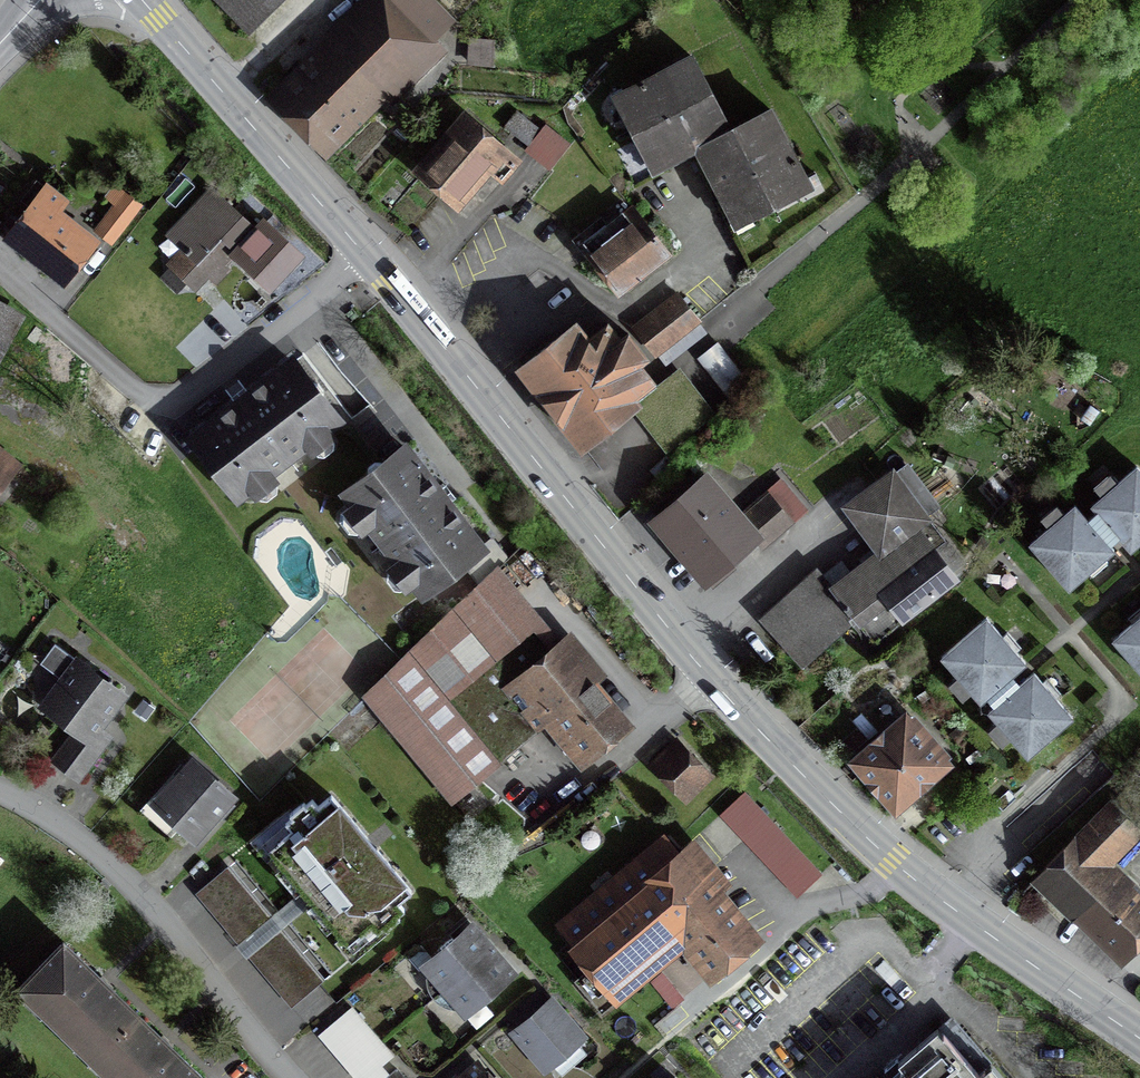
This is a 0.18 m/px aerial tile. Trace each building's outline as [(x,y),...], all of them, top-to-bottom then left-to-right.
[(214,0),(245,32),(278,0),(214,0)] [(384,0),(282,100),(323,142),(376,89),(391,104),(441,55),(428,42),(448,23),(426,0),(383,0),(384,0)] [(488,66),(490,44),(469,42),(467,64),(488,66)] [(728,132),(690,58),(621,93),(629,109),(621,113),(643,156),(651,152),(660,168),(694,150),(728,132)] [(769,111),(728,132),(694,150),(730,219),(746,211),(750,219),(793,197),(789,188),(805,180),(769,111)] [(528,146),(523,152),(548,172),(568,147),(543,127),(538,133),(514,114),(504,127),(528,146)] [(514,165),(466,123),(422,174),(459,206),(488,173),(499,183),(514,165)] [(30,209),(9,236),(64,279),(90,246),(59,221),(63,216),(56,211),(63,203),(45,189),(44,191),(34,184),(20,202),(30,209)] [(114,206),(94,233),(110,245),(138,208),(114,189),(106,200),(114,206)] [(173,233),(188,247),(169,267),(193,289),(229,251),(267,287),(294,258),(261,227),(255,233),(211,192),(173,233)] [(613,238),(607,229),(584,247),(618,291),(666,253),(654,237),(652,239),(630,211),(622,217),(629,225),(613,238)] [(652,354),(696,320),(679,298),(635,332),(652,354)] [(14,327),(0,316),(0,352),(14,327)] [(585,343),(572,327),(519,368),(581,448),(644,399),(639,392),(650,383),(636,364),(644,358),(627,336),(618,342),(606,326),(585,343)] [(695,360),(727,401),(748,384),(716,343),(695,360)] [(219,477),(220,476),(237,498),(249,488),(259,501),(265,502),(275,494),(276,488),(266,475),(306,444),(316,457),(322,458),(332,450),(333,444),(323,431),(335,422),(319,400),(321,392),(316,385),(307,385),(291,363),(192,439),(208,461),(207,469),(211,476),(219,477)] [(399,591),(411,581),(421,593),(443,577),(451,579),(457,574),(458,565),(479,549),(403,449),(382,466),(373,464),(367,469),(366,478),(345,494),(353,505),(339,515),(338,524),(348,537),(357,538),(370,527),(398,564),(386,574),(385,580),(392,590),(399,591)] [(8,472),(0,466),(0,483),(8,472)] [(1028,545),(1067,590),(1086,574),(1090,578),(1105,565),(1101,560),(1112,551),(1107,545),(1112,541),(1116,537),(1129,552),(1139,543),(1139,544),(1139,474),(1135,468),(1116,485),(1112,480),(1096,493),(1100,498),(1090,507),(1095,512),(1092,514),(1090,516),(1087,519),(1085,521),(1073,506),(1062,515),(1058,511),(1043,524),(1047,529),(1028,545)] [(880,551),(844,577),(830,589),(820,577),(793,600),(788,595),(761,619),(800,663),(850,618),(870,643),(902,618),(903,618),(934,594),(933,592),(950,579),(945,572),(931,554),(941,546),(942,546),(891,476),(848,508),(880,551)] [(738,521),(703,479),(649,525),(650,526),(653,523),(658,530),(656,532),(675,555),(680,551),(705,581),(752,540),(761,550),(790,524),(767,497),(738,521)] [(550,653),(530,627),(490,582),(369,698),(454,796),(495,765),(554,716),(564,727),(554,736),(578,765),(625,726),(564,652),(559,646),(550,653)] [(1126,620),(1130,625),(1111,641),(1139,674),(1139,608),(1126,620)] [(1001,638),(984,620),(940,659),(956,677),(951,681),(965,697),(970,693),(979,703),(984,699),(988,703),(992,708),(987,713),(996,723),(991,727),(1005,743),(1009,739),(1026,758),(1070,719),(1054,700),(1059,696),(1045,680),(1041,684),(1032,674),(1017,686),(1015,684),(1013,682),(1011,679),(1009,677),(1023,664),(1014,654),(1019,650),(1005,634),(1001,638)] [(75,732),(52,763),(76,781),(106,741),(104,740),(98,748),(88,740),(121,696),(76,663),(43,707),(75,732)] [(903,723),(857,763),(894,805),(940,765),(937,761),(912,732),(917,727),(912,721),(907,726),(903,723)] [(658,775),(684,801),(704,782),(679,755),(658,775)] [(180,784),(157,810),(193,842),(232,798),(191,762),(175,780),(180,784)] [(1040,873),(1121,952),(1139,933),(1139,908),(1097,866),(1133,829),(1132,828),(1139,819),(1139,809),(1122,791),(1108,805),(1107,804),(1040,873)] [(823,872),(746,793),(723,815),(800,894),(823,872)] [(276,842),(356,937),(369,926),(375,933),(382,928),(384,930),(398,918),(396,916),(402,910),(396,903),(410,892),(330,797),(316,808),(310,801),(304,806),(302,804),(288,815),(290,818),(284,823),(289,830),(276,842)] [(607,986),(677,928),(714,972),(749,943),(679,858),(674,863),(657,844),(558,927),(592,969),(576,982),(600,1012),(617,998),(607,986)] [(201,894),(240,944),(270,920),(232,871),(201,894)] [(425,988),(431,1000),(490,950),(470,926),(452,941),(450,939),(439,949),(440,951),(423,966),(426,970),(424,979),(425,988)] [(256,960),(294,1008),(325,983),(287,935),(256,960)] [(61,945),(18,990),(76,1046),(81,1041),(94,1054),(85,1063),(86,1065),(95,1055),(109,1068),(104,1073),(109,1077),(199,1077),(61,945)] [(493,989),(510,974),(490,950),(431,1000),(442,1008),(451,1010),(460,1010),(464,1014),(481,999),(483,1001),(495,991),(493,989)] [(514,1033),(544,1068),(579,1038),(549,1003),(514,1033)] [(345,1007),(319,1029),(351,1068),(359,1077),(403,1077),(345,1007)] [(888,1077),(1005,1077),(969,1037),(955,1049),(942,1033),(901,1068),(895,1061),(882,1071),(888,1077)] [(476,1066),(462,1077),(486,1077),(476,1066)]
